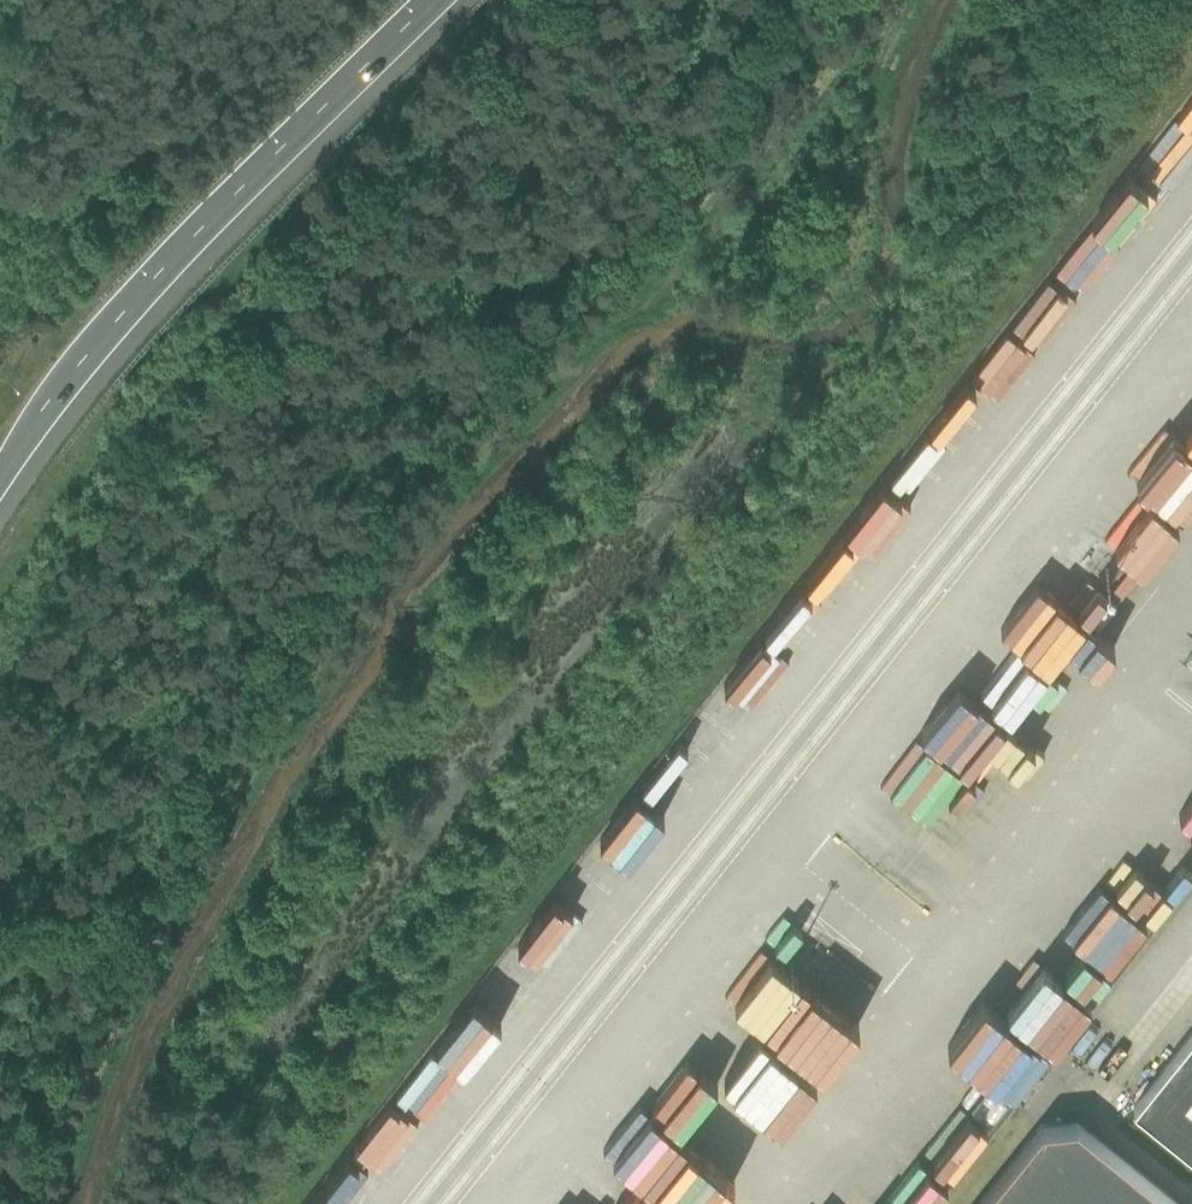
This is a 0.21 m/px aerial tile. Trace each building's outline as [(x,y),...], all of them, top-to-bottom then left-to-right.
[(905,888),(939,838),(959,852),(975,829),(956,816),(978,785),(907,737),(840,834),(845,837),(835,852),(884,886),(890,877),(905,888)] [(1133,1107),(1191,1155),(1191,1035),(1133,1107)] [(1077,1123),(1047,1126),(983,1203),(1177,1203),(1077,1123)]
